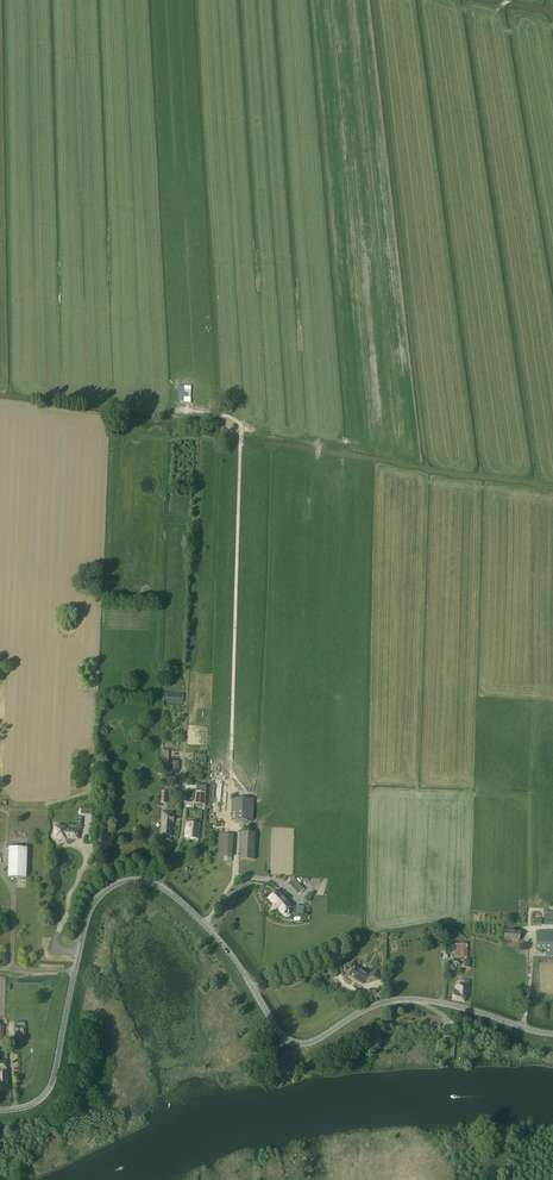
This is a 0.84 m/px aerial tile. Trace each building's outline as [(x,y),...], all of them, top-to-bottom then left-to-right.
[(223,787),(223,780),(228,780),(228,774),(214,773),(214,787),(223,787)] [(196,792),(194,804),(205,805),(206,793),(196,792)] [(253,799),(233,798),(232,820),(252,820),(253,799)] [(88,809),(80,808),(79,816),(87,817),(88,809)] [(160,835),(172,836),(174,812),(162,811),(160,835)] [(201,824),(194,823),(186,822),(184,837),(199,839),(201,824)] [(55,827),(54,838),(59,838),(59,839),(65,839),(65,838),(65,837),(71,837),(71,839),(78,839),(79,830),(66,829),(66,828),(65,827),(55,827)] [(257,860),(258,832),(242,831),(241,859),(257,860)] [(219,834),(218,856),(224,857),(232,857),(233,835),(219,834)] [(26,878),(27,848),(9,848),(8,877),(26,878)] [(299,894),(304,890),(293,878),(289,882),(299,894)] [(277,890),(269,897),(273,902),(272,905),(276,909),(278,908),(283,914),(284,915),(285,915),(286,915),(288,915),(289,914),(289,913),(289,912),(289,911),(288,910),(292,906),(277,890)] [(297,913),(305,913),(305,906),(297,905),(297,913)] [(545,912),(545,920),(545,925),(552,925),(552,912),(545,912)] [(505,930),(504,939),(520,940),(520,931),(505,930)] [(536,931),(536,949),(546,949),(546,956),(552,956),(552,930),(536,931)] [(468,957),(467,944),(455,944),(455,957),(468,957)] [(368,974),(354,966),(353,962),(345,965),(347,972),(350,974),(349,977),(363,984),(364,981),(367,983),(378,980),(376,972),(368,974)] [(453,990),(452,999),(465,1002),(466,996),(470,997),(470,980),(464,980),(463,986),(456,985),(455,990),(453,990)] [(0,1067),(0,1090),(8,1090),(8,1073),(8,1066),(0,1067)]
